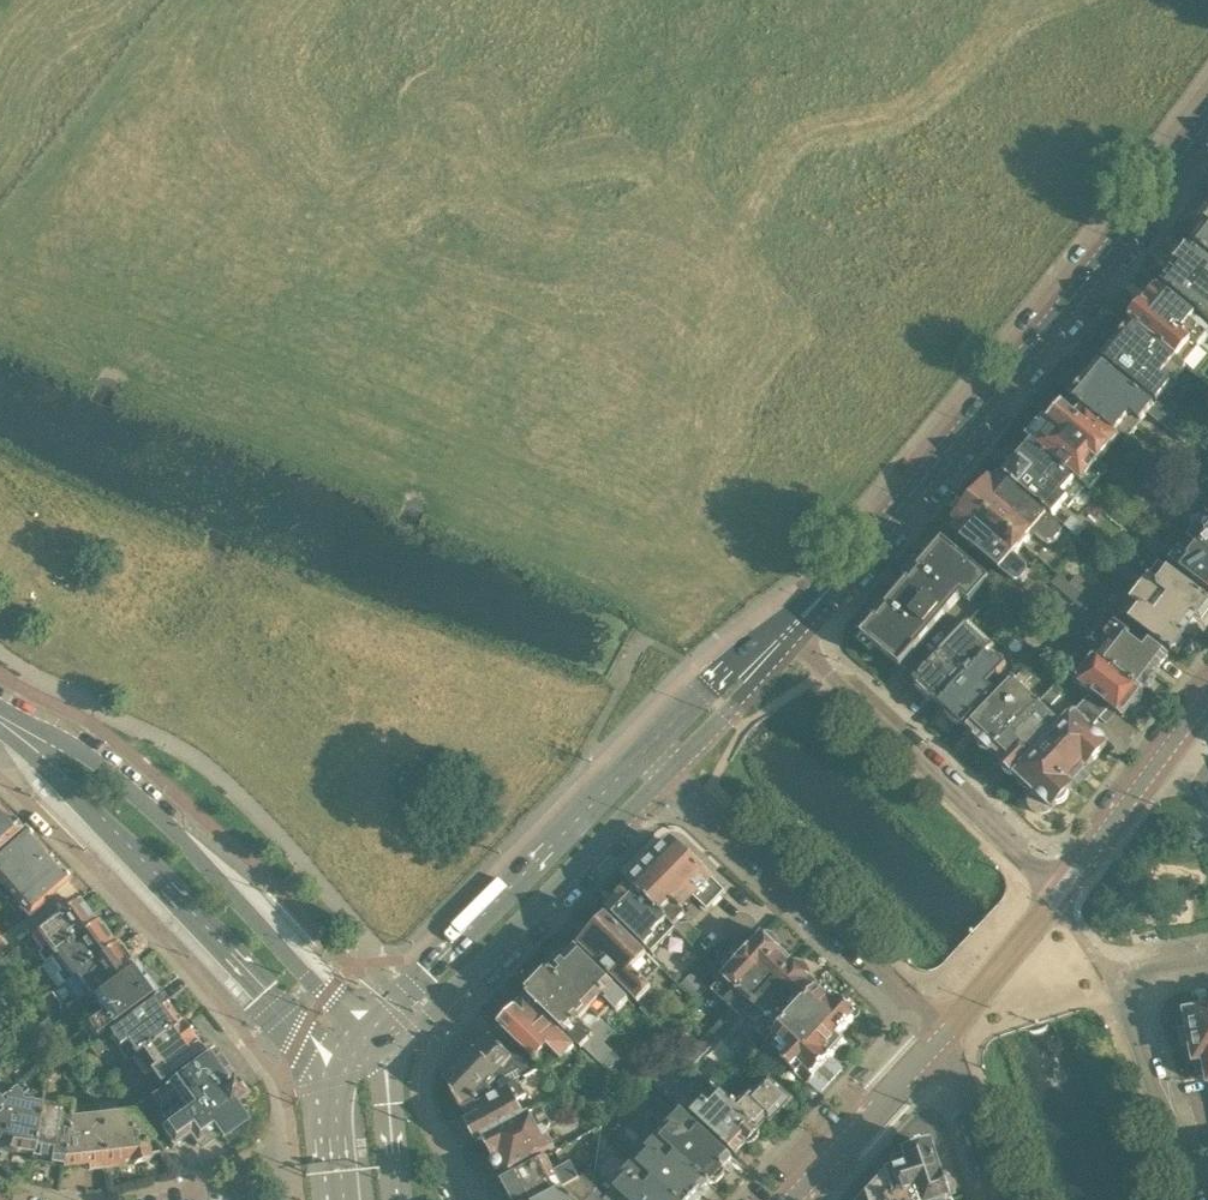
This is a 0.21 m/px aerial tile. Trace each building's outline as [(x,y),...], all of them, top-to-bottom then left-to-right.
[(1204,217),(1205,224),(1192,242),(1207,254),(1207,211),(1204,217)] [(1189,245),(1187,247),(1181,247),(1173,257),(1174,265),(1173,266),(1174,267),(1162,282),(1207,319),(1207,260),(1189,245)] [(1131,322),(1184,365),(1198,347),(1207,335),(1207,326),(1195,316),(1157,287),(1143,304),(1136,305),(1128,314),(1130,320),(1131,322)] [(1186,366),(1184,365),(1131,322),(1130,323),(1123,323),(1115,334),(1116,341),(1103,358),(1157,402),(1155,404),(1169,415),(1177,406),(1163,394),(1186,366)] [(1192,433),(1169,415),(1155,404),(1154,405),(1100,362),(1085,380),(1078,379),(1069,390),(1071,396),(1070,398),(1088,412),(1120,437),(1125,441),(1148,413),(1184,443),(1192,433)] [(1120,437),(1088,412),(1081,420),(1062,405),(1048,423),(1046,421),(1040,425),(1034,432),(1032,439),(1033,440),(1031,441),(1035,445),(1086,487),(1092,492),(1109,470),(1100,462),(1120,437)] [(1068,508),(1086,487),(1035,445),(1028,446),(1021,455),(1022,462),(1014,470),(1008,470),(1008,477),(1007,478),(1053,516),(1063,504),(1068,508)] [(1061,528),(1048,517),(1002,479),(992,490),(986,489),(977,500),(978,507),(1024,545),(1034,533),(1047,544),(1055,543),(1061,536),(1061,528)] [(1014,556),(1024,545),(978,507),(977,507),(971,507),(964,516),(965,522),(955,534),(1014,584),(1022,583),(1028,575),(1028,567),(1014,556)] [(1194,526),(1187,535),(1207,552),(1207,512),(1206,511),(1194,526)] [(1076,537),(1084,528),(1070,515),(1062,524),(1076,537)] [(1180,569),(1207,590),(1207,552),(1187,535),(1169,560),(1180,569)] [(876,619),(862,636),(901,668),(961,597),(969,603),(989,580),(943,540),(918,570),(920,571),(910,582),(908,581),(886,608),(888,609),(879,620),(876,619)] [(1190,626),(1196,617),(1204,615),(1207,609),(1207,599),(1159,562),(1149,575),(1140,587),(1190,626)] [(1122,564),(1118,570),(1131,581),(1136,574),(1122,564)] [(1118,570),(1109,581),(1123,592),(1131,581),(1118,570)] [(1140,587),(1120,614),(1171,652),(1178,650),(1184,641),(1184,634),(1190,626),(1140,587)] [(1041,621),(1023,640),(1035,652),(1053,632),(1041,621)] [(1093,653),(1142,690),(1142,689),(1143,690),(1144,689),(1149,688),(1156,679),(1155,675),(1155,674),(1154,673),(1168,655),(1149,641),(1137,632),(1134,636),(1115,621),(1104,635),(1108,638),(1096,655),(1094,653),(1093,653)] [(913,680),(938,703),(990,647),(966,625),(913,680)] [(991,648),(990,647),(938,703),(947,712),(948,718),(954,723),(960,724),(963,727),(996,692),(988,685),(1006,665),(999,658),(1008,648),(999,640),(991,648)] [(1142,691),(1142,690),(1093,653),(1073,680),(1095,697),(1116,713),(1117,712),(1123,717),(1131,707),(1134,706),(1136,705),(1138,703),(1139,702),(1141,700),(1141,698),(1142,697),(1142,695),(1142,694),(1142,692),(1142,691)] [(1021,682),(1027,681),(1036,673),(1036,667),(1030,662),(1013,680),(1019,685),(1021,682)] [(989,752),(990,753),(1037,702),(1022,688),(1019,685),(1013,680),(966,730),(976,740),(976,741),(976,742),(976,743),(976,744),(977,744),(977,745),(977,746),(978,747),(978,748),(979,748),(980,749),(981,750),(982,751),(983,751),(984,752),(985,752),(986,752),(987,752),(988,752),(989,752)] [(1038,703),(1037,702),(990,753),(1000,763),(1000,766),(1001,768),(1003,770),(1004,772),(1007,773),(1008,774),(1010,775),(1013,775),(1014,776),(1061,725),(1046,711),(1060,696),(1060,690),(1054,685),(1038,703)] [(1106,723),(1116,713),(1095,697),(1093,700),(1089,696),(1075,711),(1074,711),(1061,725),(1014,776),(1015,777),(1016,776),(1033,793),(1032,795),(1031,795),(1030,797),(1029,799),(1029,800),(1029,802),(1029,803),(1029,804),(1030,806),(1031,808),(1031,810),(1033,811),(1034,813),(1036,814),(1038,814),(1040,815),(1042,815),(1044,815),(1045,814),(1048,813),(1050,811),(1056,805),(1059,804),(1061,804),(1064,801),(1066,800),(1067,798),(1068,796),(1069,794),(1069,793),(1069,791),(1083,777),(1081,775),(1108,745),(1091,729),(1100,718),(1106,723)] [(22,832),(11,819),(8,822),(0,813),(0,851),(22,832)] [(22,832),(0,851),(0,896),(1,898),(46,858),(31,840),(32,839),(24,830),(22,832)] [(631,885),(634,888),(676,929),(692,944),(701,935),(690,923),(682,923),(681,925),(678,921),(685,913),(682,909),(694,897),(708,909),(725,891),(676,845),(668,846),(631,885)] [(60,874),(46,858),(1,898),(14,912),(18,908),(28,918),(69,882),(61,872),(60,874)] [(652,954),(676,929),(634,888),(632,890),(627,889),(619,896),(620,902),(611,911),(609,909),(608,910),(652,954)] [(51,958),(93,925),(87,916),(92,912),(81,897),(35,933),(32,936),(42,950),(38,953),(45,963),(51,958)] [(582,945),(639,1001),(640,1001),(645,996),(652,988),(647,983),(661,968),(648,956),(607,916),(599,916),(589,927),(589,934),(591,936),(582,945)] [(100,919),(93,925),(51,958),(45,963),(41,966),(55,986),(62,981),(111,946),(117,942),(100,919)] [(706,1035),(697,1047),(685,1060),(692,1067),(704,1054),(705,1054),(714,1043),(719,1038),(720,1038),(736,1020),(740,1019),(792,963),(780,952),(780,949),(780,947),(779,946),(779,944),(778,942),(777,941),(775,940),(773,938),(770,936),(767,936),(763,936),(763,935),(765,933),(764,932),(760,936),(761,936),(745,954),(724,975),(723,975),(721,977),(722,978),(720,980),(711,989),(712,991),(713,991),(725,1002),(724,1003),(725,1004),(726,1003),(731,1008),(723,1017),(706,1035)] [(111,946),(62,981),(55,986),(56,988),(51,991),(60,1003),(58,1010),(45,1020),(50,1028),(81,1006),(134,968),(133,967),(132,968),(125,960),(130,956),(119,940),(117,942),(111,946)] [(629,1000),(615,986),(577,949),(569,957),(567,954),(560,957),(553,963),(552,971),(601,1019),(612,1007),(617,1013),(629,1000)] [(793,964),(792,963),(740,1019),(744,1019),(754,1029),(753,1030),(755,1032),(756,1031),(760,1035),(754,1040),(739,1056),(740,1057),(734,1063),(741,1070),(747,1064),(759,1051),(817,989),(818,988),(810,980),(810,977),(809,974),(809,973),(808,972),(807,970),(804,968),(802,965),(799,964),(797,964),(796,964),(794,964),(793,964)] [(134,968),(81,1006),(91,1020),(85,1024),(94,1038),(153,996),(146,987),(148,986),(148,979),(141,969),(134,968)] [(605,1024),(601,1019),(552,971),(551,972),(545,972),(537,980),(537,987),(528,996),(568,1035),(582,1049),(583,1047),(608,1071),(621,1059),(595,1034),(605,1024)] [(708,989),(692,973),(682,983),(698,999),(708,989)] [(835,1006),(817,989),(759,1051),(765,1057),(771,1050),(783,1060),(808,1084),(809,1083),(818,1091),(840,1067),(831,1059),(844,1045),(845,1046),(847,1044),(846,1043),(847,1042),(845,1041),(844,1042),(838,1035),(854,1018),(854,1013),(844,1004),(837,1004),(835,1006)] [(645,996),(640,1001),(644,1004),(641,1007),(652,1017),(662,1007),(655,999),(649,999),(645,996)] [(132,1058),(178,1024),(177,1023),(180,1016),(173,1007),(165,1007),(164,1006),(165,1006),(158,997),(107,1033),(118,1048),(118,1047),(128,1061),(132,1058)] [(500,1025),(516,1041),(537,1061),(537,1062),(542,1067),(545,1070),(558,1057),(563,1062),(564,1060),(570,1066),(582,1054),(525,1000),(516,1009),(509,1009),(500,1018),(500,1025)] [(1199,1010),(1197,1009),(1195,1009),(1192,1009),(1191,1009),(1188,1010),(1187,1011),(1185,1013),(1184,1014),(1184,1016),(1184,1018),(1184,1019),(1184,1021),(1185,1023),(1186,1025),(1187,1026),(1189,1027),(1195,1061),(1203,1059),(1206,1081),(1207,1081),(1207,1008),(1199,1010)] [(179,1023),(178,1024),(132,1058),(143,1076),(149,1072),(159,1085),(169,1077),(198,1056),(201,1054),(193,1042),(194,1041),(195,1034),(189,1026),(182,1024),(180,1025),(179,1023)] [(537,1061),(516,1041),(506,1051),(491,1036),(476,1051),(476,1050),(446,1080),(462,1109),(493,1092),(492,1087),(497,1082),(494,1078),(512,1061),(519,1068),(524,1077),(542,1067),(537,1062),(537,1061)] [(88,1045),(97,1056),(107,1048),(100,1039),(95,1043),(93,1041),(88,1045)] [(159,1109),(149,1116),(154,1123),(145,1131),(151,1139),(231,1080),(230,1078),(230,1079),(211,1052),(201,1060),(198,1056),(169,1077),(172,1081),(166,1085),(150,1096),(159,1109)] [(14,1092),(0,1073),(0,1103),(14,1092)] [(751,1087),(734,1105),(760,1129),(767,1121),(770,1124),(793,1099),(768,1076),(767,1077),(764,1074),(752,1087),(751,1087)] [(243,1096),(231,1080),(151,1139),(161,1152),(170,1146),(172,1148),(189,1137),(196,1146),(217,1131),(222,1138),(241,1124),(239,1121),(246,1117),(248,1108),(242,1101),(243,1096)] [(535,1111),(535,1110),(520,1082),(510,1087),(468,1110),(473,1119),(471,1120),(471,1125),(479,1138),(483,1140),(535,1111)] [(676,1105),(681,1111),(682,1110),(685,1113),(689,1110),(692,1113),(692,1114),(736,1154),(746,1144),(752,1142),(758,1135),(758,1130),(760,1129),(734,1105),(722,1093),(712,1084),(692,1105),(684,1097),(676,1105)] [(15,1154),(15,1153),(31,1156),(31,1157),(32,1157),(39,1106),(40,1106),(41,1097),(26,1095),(20,1100),(14,1092),(0,1103),(0,1106),(2,1108),(0,1110),(0,1147),(15,1154)] [(682,1110),(681,1111),(678,1115),(675,1112),(660,1098),(656,1102),(670,1116),(660,1126),(668,1133),(662,1139),(710,1183),(715,1183),(724,1174),(724,1167),(732,1157),(701,1128),(699,1126),(685,1113),(682,1110)] [(67,1120),(69,1120),(70,1106),(57,1104),(56,1109),(40,1106),(39,1106),(32,1157),(33,1157),(36,1161),(46,1163),(52,1160),(61,1161),(62,1166),(67,1120)] [(505,1168),(508,1174),(556,1148),(547,1131),(549,1129),(551,1123),(542,1106),(535,1110),(535,1111),(483,1140),(484,1140),(493,1158),(492,1164),(494,1168),(500,1170),(505,1168)] [(131,1113),(99,1117),(104,1169),(121,1167),(126,1163),(130,1162),(133,1165),(144,1162),(145,1157),(162,1153),(161,1152),(139,1123),(131,1113)] [(710,1183),(662,1139),(659,1136),(633,1113),(628,1118),(644,1132),(640,1136),(650,1145),(646,1149),(650,1152),(639,1164),(678,1199),(700,1199),(701,1199),(700,1193),(709,1184),(710,1183)] [(88,1170),(104,1169),(99,1117),(69,1120),(67,1120),(62,1166),(62,1168),(70,1170),(76,1167),(83,1166),(88,1170)] [(562,1190),(596,1171),(602,1125),(576,1139),(577,1140),(556,1151),(565,1168),(556,1173),(547,1157),(501,1183),(502,1185),(503,1184),(512,1199),(544,1199),(562,1190)] [(639,1164),(616,1143),(612,1148),(625,1160),(631,1166),(623,1174),(612,1185),(628,1199),(678,1199),(639,1164)] [(931,1145),(923,1144),(912,1148),(906,1155),(909,1161),(888,1169),(890,1174),(882,1177),(883,1180),(875,1189),(867,1189),(857,1199),(950,1199),(931,1145)] [(612,1185),(611,1186),(596,1171),(562,1190),(572,1199),(628,1199),(612,1185)] [(562,1190),(544,1199),(572,1199),(562,1190)]
